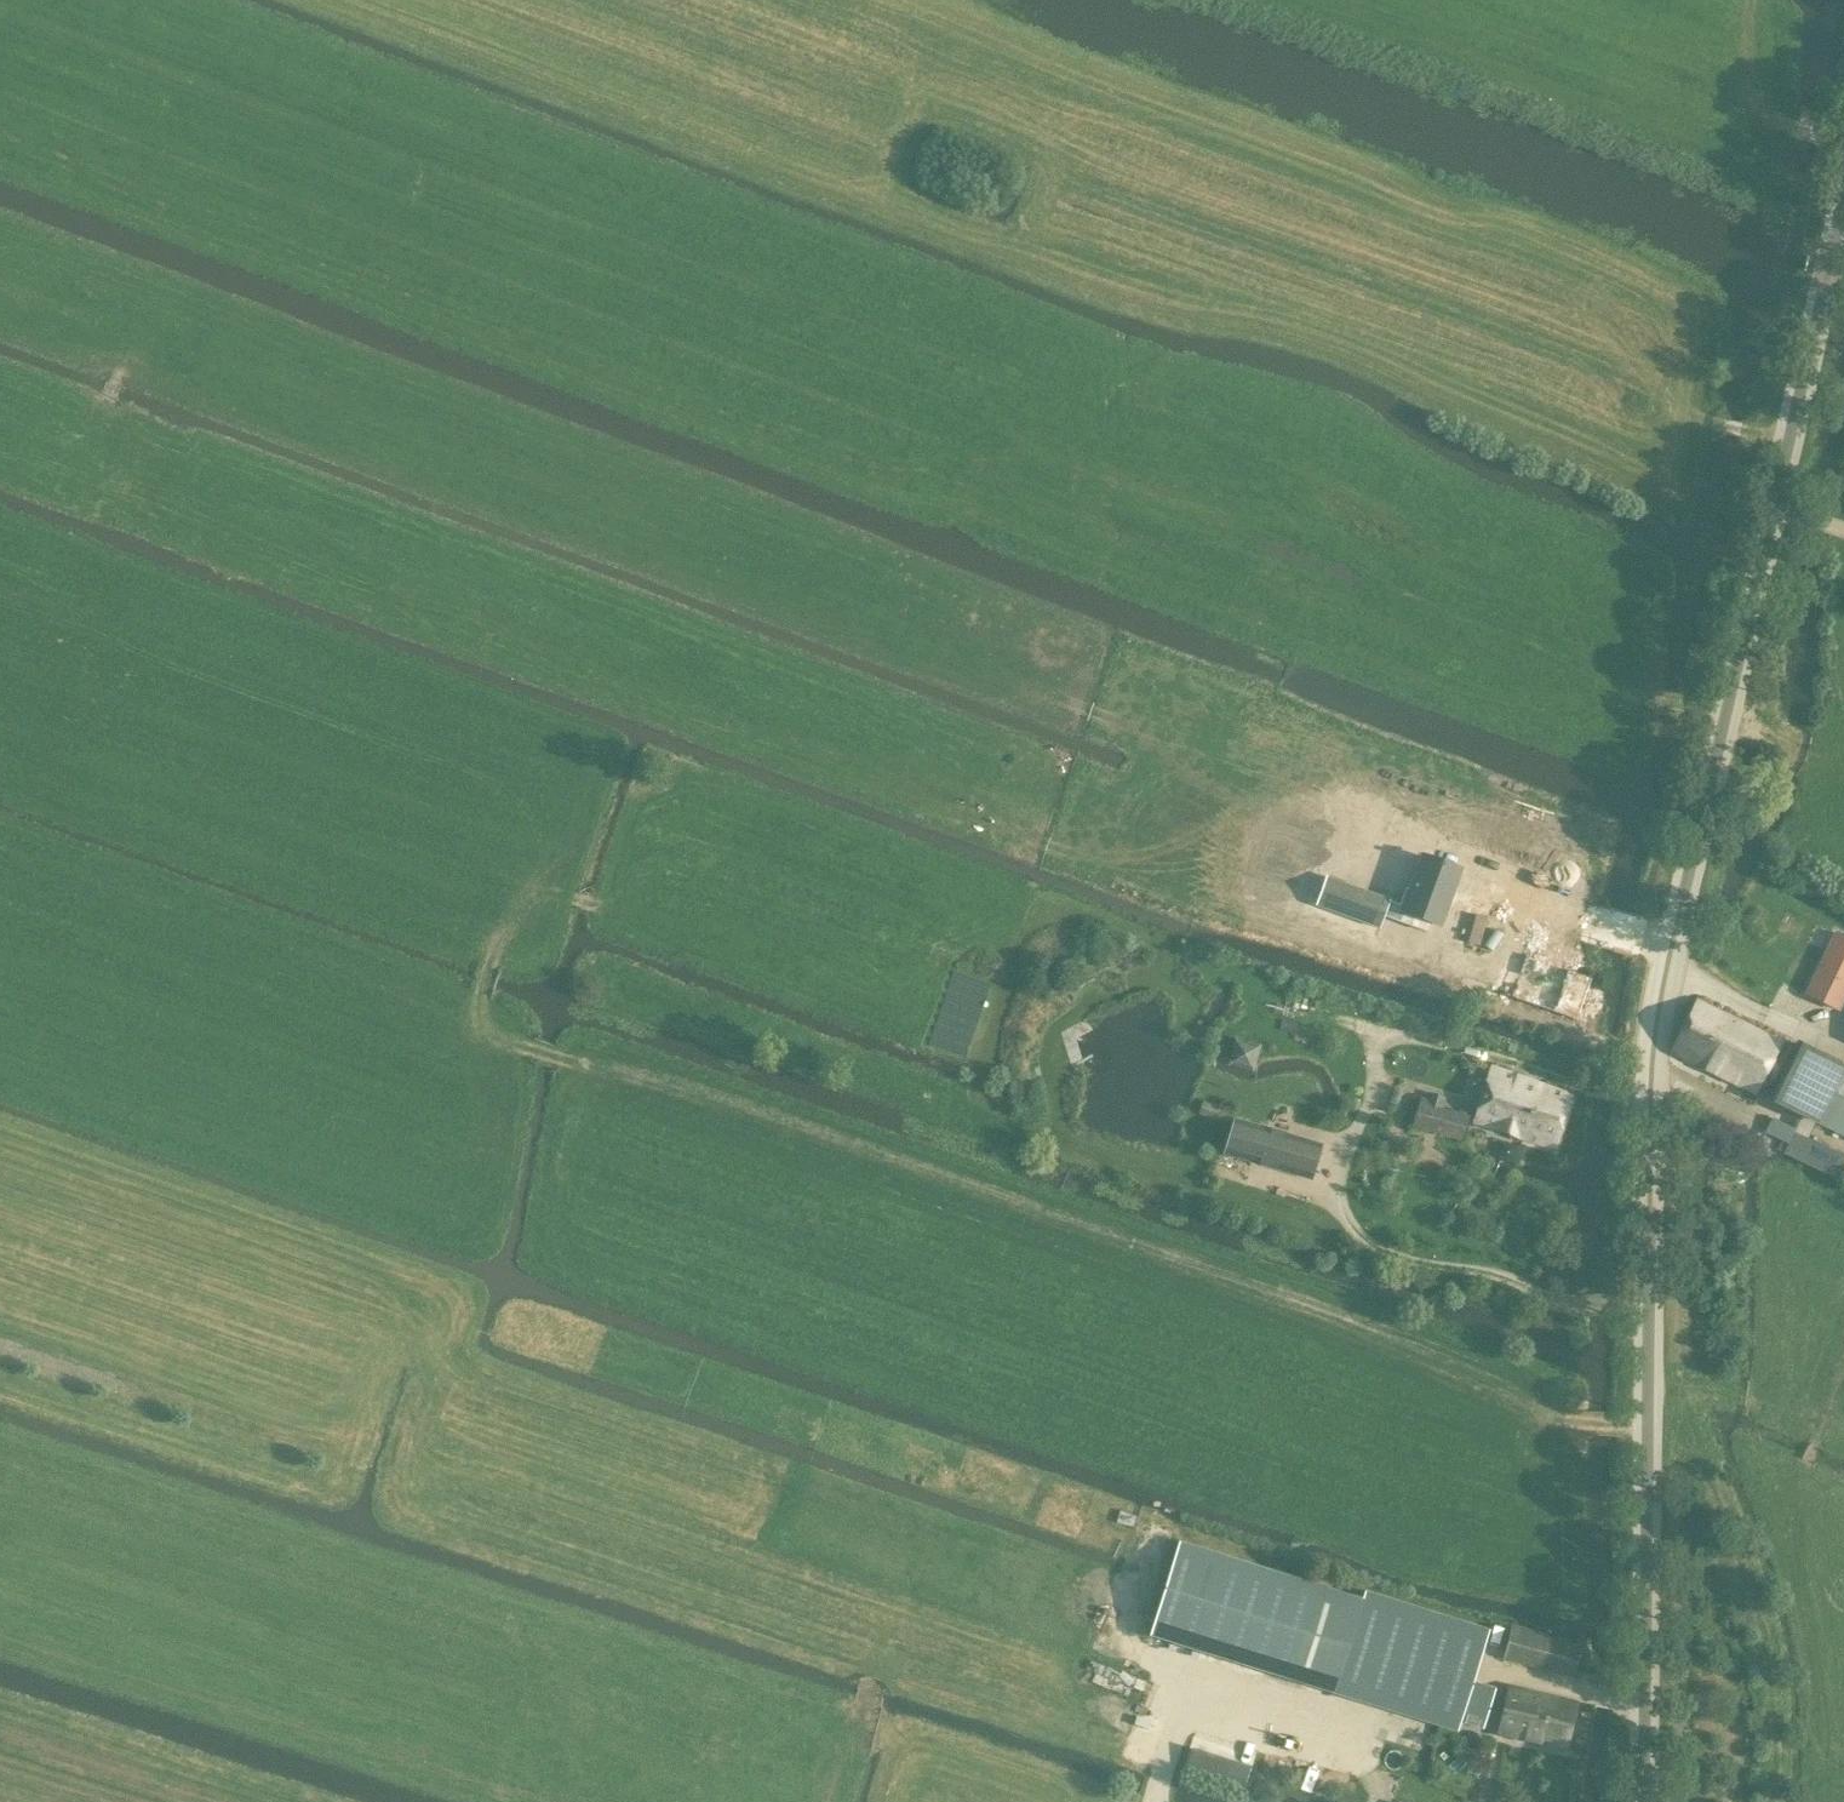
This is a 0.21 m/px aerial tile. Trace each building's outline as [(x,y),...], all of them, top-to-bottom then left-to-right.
[(1759,759),(1757,767),(1765,769),(1767,761),(1759,759)] [(1403,911),(1440,925),(1459,870),(1423,857),(1403,911)] [(1389,901),(1327,879),(1317,906),(1379,928),(1384,915),(1389,901)] [(1284,909),(1312,918),(1321,892),(1293,882),(1284,909)] [(1560,935),(1505,915),(1490,956),(1545,976),(1560,935)] [(1843,1001),(1843,937),(1835,932),(1805,995),(1839,1011),(1843,1001)] [(1672,1052),(1756,1093),(1757,1092),(1773,1100),(1772,1101),(1843,1136),(1843,1065),(1800,1044),(1797,1050),(1783,1043),(1697,1000),(1672,1052)] [(1555,1148),(1572,1095),(1491,1066),(1473,1122),(1555,1148)] [(1469,1118),(1442,1110),(1446,1097),(1430,1092),(1425,1105),(1420,1104),(1413,1125),(1463,1139),(1469,1118)] [(1219,1107),(1203,1102),(1199,1116),(1215,1121),(1219,1107)] [(1794,1132),(1795,1129),(1772,1118),(1765,1133),(1781,1141),(1788,1144),(1794,1132)] [(1321,1146),(1235,1120),(1225,1153),(1311,1178),(1321,1146)] [(1784,1153),(1837,1178),(1843,1164),(1843,1156),(1794,1132),(1784,1153)] [(1179,1543),(1150,1635),(1336,1693),(1456,1731),(1459,1722),(1482,1729),(1494,1690),(1471,1682),(1488,1629),(1368,1591),(1365,1601),(1179,1543)] [(1573,1677),(1581,1644),(1512,1625),(1504,1658),(1573,1677)] [(1577,1703),(1508,1687),(1498,1733),(1567,1748),(1577,1703)] [(1244,1789),(1251,1768),(1192,1749),(1185,1771),(1244,1789)]
